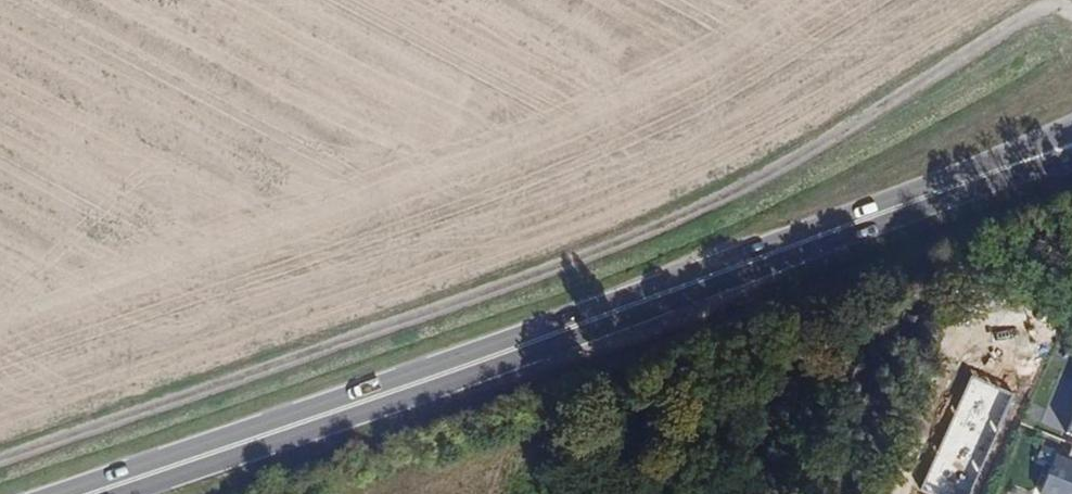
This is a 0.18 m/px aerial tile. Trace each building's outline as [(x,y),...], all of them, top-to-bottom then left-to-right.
[(1059,453),(1043,493),(1071,493),(1071,458),(1059,453)]
